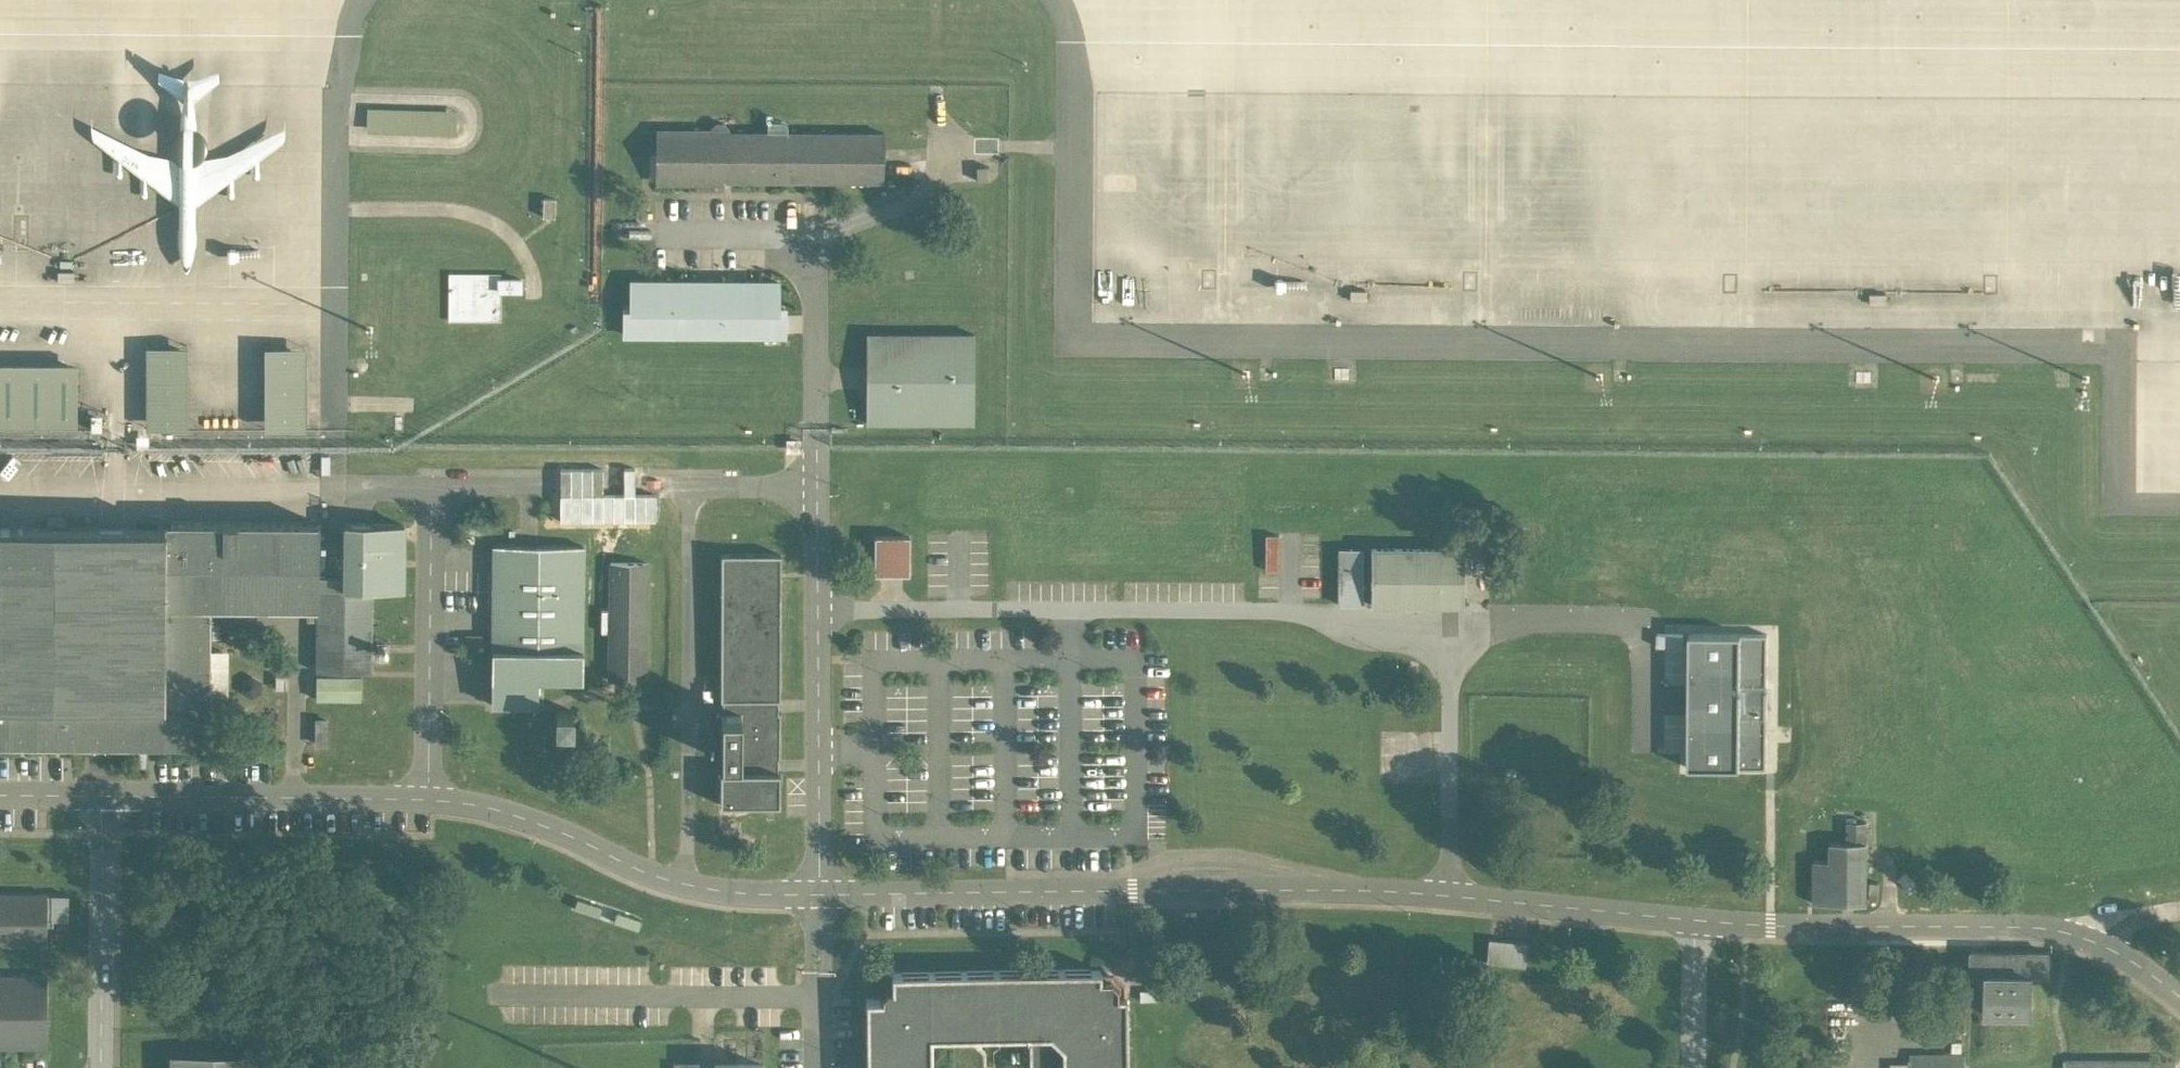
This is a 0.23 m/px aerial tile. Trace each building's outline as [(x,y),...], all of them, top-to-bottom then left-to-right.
[(456,111),(367,109),(366,132),(456,135),(456,111)] [(706,130),(650,130),(650,184),(887,186),(886,148),(886,135),(786,134),(784,126),(770,126),(764,131),(764,134),(729,133),(723,125),(712,125),(706,130)] [(554,199),(543,199),(542,217),(546,217),(551,217),(554,217),(554,199)] [(500,273),(448,272),(448,321),(499,322),(499,291),(500,277),(500,273)] [(521,278),(500,277),(499,291),(521,291),(521,278)] [(652,280),(623,279),(622,308),(615,308),(615,341),(784,342),(783,335),(780,280),(652,280)] [(975,334),(866,333),(866,368),(866,391),(866,425),(975,426),(975,334)] [(186,348),(146,348),(146,429),(186,429),(186,348)] [(304,349),(264,349),(265,430),(305,430),(304,349)] [(0,364),(0,426),(76,426),(76,365),(0,364)] [(157,743),(209,743),(209,717),(209,647),(209,639),(210,605),(226,605),(317,606),(317,576),(317,523),(162,522),(162,528),(0,526),(0,742),(157,743)] [(373,524),(343,523),(343,576),(343,589),(372,589),(403,589),(404,524),(373,524)] [(909,536),(874,536),(874,573),(881,573),(902,573),(909,573),(909,536)] [(583,547),(492,546),(492,553),(491,704),(539,705),(539,682),(543,682),(582,682),(583,547)] [(1462,547),(1337,549),(1336,604),(1463,606),(1462,547)] [(779,553),(722,553),(721,698),(778,698),(779,553)] [(649,563),(609,563),(607,679),(647,679),(649,563)] [(317,606),(316,671),(371,671),(372,589),(343,589),(343,576),(317,576),(317,606)] [(1766,632),(1689,632),(1688,766),(1765,766),(1766,632)] [(360,677),(316,676),(316,700),(359,700),(360,677)] [(778,698),(721,698),(720,802),(778,802),(778,698)] [(1830,859),(1813,859),(1813,901),(1867,901),(1867,820),(1846,820),(1846,840),(1830,840),(1830,859)] [(46,944),(47,892),(0,892),(0,944),(46,944)] [(2050,952),(1970,950),(1969,972),(1984,972),(1983,1013),(2033,1015),(2034,977),(2049,977),(2050,952)] [(868,1067),(931,1067),(930,1035),(1004,1034),(1029,1034),(1049,1033),(1062,1046),(1062,1066),(1062,1067),(1126,1067),(1125,997),(1117,997),(1117,986),(1113,982),(1109,978),(1100,978),(1099,971),(892,974),(892,989),(886,989),(882,992),(882,999),(867,999),(868,1067)] [(46,1047),(46,976),(0,975),(0,1047),(46,1047)] [(1049,1033),(1029,1034),(1030,1062),(1034,1066),(1062,1066),(1062,1046),(1049,1033)] [(170,1054),(170,1067),(256,1067),(257,1055),(170,1054)]
